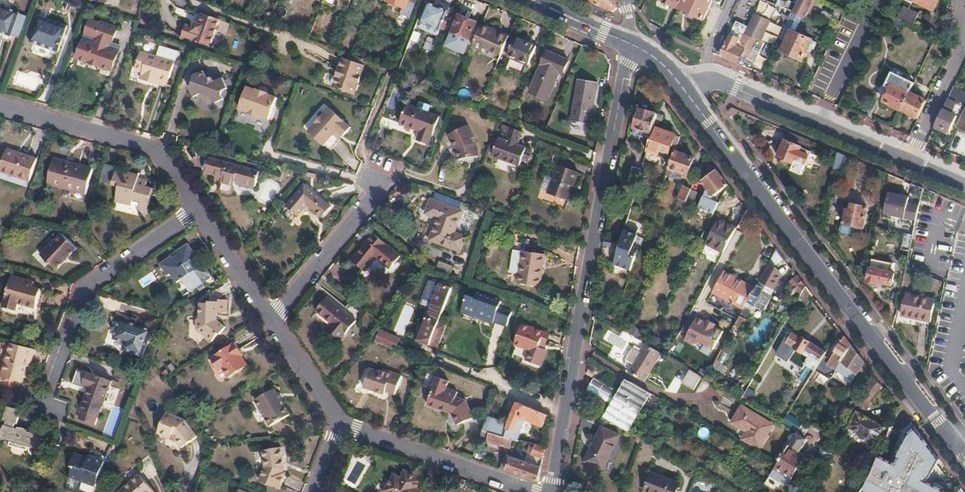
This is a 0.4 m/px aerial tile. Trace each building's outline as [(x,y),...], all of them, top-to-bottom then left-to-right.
[(324,2),(329,4),(330,3),(347,10),(351,0),(325,0),(324,2)] [(367,9),(373,12),(377,0),(370,0),(367,9)] [(387,0),(405,8),(403,14),(410,16),(416,0),(388,0),(387,0)] [(613,11),(617,7),(614,0),(587,0),(613,11)] [(679,8),(683,0),(662,0),(679,8)] [(703,20),(711,1),(709,0),(686,0),(682,9),(703,20)] [(795,3),(787,0),(778,0),(776,5),(785,9),(773,34),(779,38),(779,36),(787,20),(791,12),(795,3)] [(795,3),(791,12),(801,17),(802,18),(805,11),(807,13),(813,2),(810,0),(797,0),(795,3)] [(915,5),(917,2),(937,12),(942,0),(906,0),(915,5)] [(429,2),(421,21),(439,29),(449,6),(437,1),(435,5),(429,2)] [(19,39),(28,15),(19,12),(0,6),(0,32),(3,33),(11,36),(19,39)] [(897,18),(904,21),(912,25),(918,14),(903,7),(897,18)] [(791,31),(793,33),(801,17),(791,12),(787,20),(779,36),(779,38),(778,39),(786,42),(791,31)] [(186,24),(183,36),(211,45),(219,19),(203,13),(199,23),(196,22),(194,27),(186,24)] [(897,18),(888,13),(884,22),(899,30),(904,21),(897,18)] [(40,15),(31,41),(59,51),(68,25),(40,15)] [(460,15),(453,31),(461,35),(470,38),(476,22),(460,15)] [(730,34),(720,56),(742,66),(745,58),(746,58),(755,40),(760,41),(763,35),(765,35),(768,30),(766,29),(769,22),(754,15),(748,27),(736,22),(730,34)] [(90,19),(76,56),(110,68),(117,50),(116,49),(118,42),(112,40),(116,28),(114,27),(114,25),(100,20),(100,22),(90,19)] [(482,25),(472,46),(484,51),(485,48),(501,55),(509,36),(482,25)] [(414,30),(410,44),(417,47),(422,33),(414,30)] [(461,35),(453,31),(448,44),(456,47),(461,35)] [(786,42),(781,51),(801,61),(807,48),(812,51),(815,43),(793,33),(791,31),(786,42)] [(11,36),(3,33),(0,40),(8,42),(11,36)] [(516,37),(508,56),(528,64),(536,46),(516,37)] [(549,51),(531,93),(548,100),(560,73),(563,74),(570,60),(549,51)] [(141,78),(153,81),(154,78),(161,81),(168,83),(176,61),(149,53),(147,59),(139,57),(136,68),(144,71),(141,78)] [(358,56),(349,53),(347,59),(343,58),(337,75),(334,75),(333,76),(331,81),(332,83),(334,84),(333,85),(354,93),(364,66),(361,64),(363,58),(358,56)] [(195,98),(198,96),(202,94),(213,98),(215,102),(218,104),(227,99),(225,95),(227,89),(229,87),(224,79),(218,83),(207,79),(204,72),(195,77),(194,80),(194,81),(191,88),(190,89),(195,98)] [(883,102),(901,111),(911,89),(914,83),(891,72),(885,86),(889,89),(883,102)] [(580,80),(573,122),(591,125),(599,82),(580,80)] [(247,86),(239,108),(249,111),(248,113),(259,116),(260,115),(269,118),(277,97),(268,93),(268,92),(257,88),(257,89),(247,86)] [(911,89),(901,111),(917,119),(926,100),(915,95),(916,92),(911,89)] [(948,98),(935,125),(949,131),(961,105),(948,98)] [(407,103),(399,122),(420,130),(416,140),(427,144),(430,135),(432,136),(439,116),(407,103)] [(641,108),(636,128),(652,133),(658,113),(641,108)] [(324,146),(333,136),(337,131),(341,135),(342,136),(350,127),(328,109),(308,132),(324,146)] [(957,127),(964,131),(964,109),(957,127)] [(731,115),(734,119),(739,112),(735,110),(731,115)] [(652,133),(650,139),(649,144),(670,152),(671,146),(676,148),(681,135),(661,128),(661,126),(664,115),(658,113),(652,133)] [(469,124),(449,134),(457,149),(459,157),(479,152),(477,141),(469,124)] [(500,138),(493,155),(520,166),(527,148),(521,146),(526,133),(510,128),(506,140),(500,138)] [(652,133),(636,128),(634,134),(650,139),(652,133)] [(337,131),(333,136),(337,140),(341,135),(337,131)] [(811,140),(791,132),(787,141),(786,141),(779,157),(809,169),(815,152),(808,149),(811,140)] [(8,150),(1,171),(31,181),(38,159),(8,150)] [(675,151),(669,167),(688,174),(694,158),(675,151)] [(213,152),(211,158),(261,172),(262,166),(213,152)] [(846,155),(838,152),(834,168),(843,170),(846,155)] [(261,172),(211,158),(207,173),(223,177),(222,182),(235,186),(236,181),(257,187),(261,172)] [(56,159),(49,183),(87,193),(94,169),(56,159)] [(554,175),(548,190),(548,192),(568,200),(579,171),(559,163),(554,175)] [(101,180),(114,183),(118,169),(118,167),(104,164),(101,180)] [(629,180),(638,182),(642,167),(633,165),(629,180)] [(118,169),(114,183),(121,185),(117,200),(132,204),(134,198),(143,201),(141,211),(148,214),(155,188),(149,186),(150,182),(140,179),(142,175),(118,169)] [(708,189),(712,195),(728,184),(717,170),(702,181),(708,189)] [(886,172),(879,170),(876,185),(883,186),(884,183),(886,172)] [(541,188),(548,190),(554,175),(547,173),(541,188)] [(302,185),(284,207),(295,216),(305,204),(320,217),(329,206),(302,185)] [(680,198),(687,201),(687,200),(692,190),(692,189),(684,185),(679,198),(680,198)] [(700,190),(693,187),(692,189),(692,190),(687,200),(696,204),(700,190)] [(712,195),(708,189),(705,195),(699,206),(713,214),(719,203),(711,198),(712,195)] [(905,216),(909,200),(910,196),(891,191),(886,212),(905,216)] [(678,203),(684,207),(686,202),(687,201),(680,198),(678,203)] [(915,225),(920,203),(909,200),(905,216),(904,222),(915,225)] [(431,201),(425,215),(440,220),(437,226),(435,226),(429,241),(460,252),(465,238),(453,233),(456,226),(458,226),(463,212),(431,201)] [(847,210),(844,224),(854,226),(853,230),(854,232),(859,234),(861,233),(862,228),(863,228),(868,208),(852,204),(850,211),(847,210)] [(737,227),(732,236),(737,238),(743,232),(746,233),(754,218),(747,209),(737,227)] [(707,242),(724,252),(732,236),(737,227),(720,218),(707,242)] [(644,224),(631,219),(618,257),(612,256),(609,266),(634,274),(639,260),(635,259),(641,241),(639,240),(644,224)] [(63,233),(43,254),(58,268),(78,247),(63,233)] [(372,234),(351,260),(364,271),(376,257),(390,269),(400,257),(372,234)] [(902,249),(909,251),(913,236),(906,235),(902,249)] [(607,239),(606,248),(619,251),(621,243),(607,239)] [(173,259),(160,267),(167,278),(171,275),(172,277),(177,284),(183,280),(191,292),(203,285),(201,281),(210,275),(199,257),(198,258),(190,245),(176,254),(178,257),(174,260),(173,259)] [(770,260),(774,266),(784,257),(777,248),(770,260)] [(508,280),(518,282),(524,251),(513,249),(508,280)] [(524,251),(518,282),(539,286),(545,254),(524,251)] [(872,259),(868,281),(878,283),(878,282),(892,285),(895,273),(891,273),(893,264),(872,259)] [(755,288),(743,309),(740,314),(746,317),(753,305),(760,310),(768,297),(769,297),(781,275),(774,266),(770,260),(755,288)] [(437,271),(451,273),(452,265),(439,262),(437,271)] [(734,304),(743,309),(755,288),(749,284),(745,283),(746,282),(725,270),(712,292),(734,304)] [(440,284),(452,288),(455,279),(444,274),(440,284)] [(25,283),(27,279),(14,275),(4,305),(17,309),(20,302),(37,307),(43,288),(33,285),(25,283)] [(781,298),(794,307),(806,286),(799,276),(790,283),(781,298)] [(419,339),(437,347),(446,325),(439,322),(452,288),(440,284),(419,339)] [(806,286),(794,307),(790,314),(799,319),(813,295),(806,286)] [(499,307),(501,301),(477,293),(475,298),(467,295),(461,312),(493,323),(494,321),(506,326),(511,311),(499,307)] [(907,294),(902,315),(929,322),(934,300),(907,294)] [(351,302),(343,311),(326,298),(316,311),(331,324),(326,330),(340,342),(356,321),(364,312),(351,302)] [(198,319),(197,330),(211,341),(218,332),(220,334),(225,327),(216,318),(216,315),(217,315),(217,312),(226,312),(227,299),(218,299),(218,301),(208,301),(208,303),(200,302),(199,319),(198,319)] [(411,316),(414,308),(405,305),(402,313),(411,316)] [(725,332),(729,334),(734,326),(739,316),(735,314),(732,320),(725,332)] [(739,316),(734,326),(741,330),(746,320),(739,316)] [(707,324),(697,318),(685,342),(694,348),(703,345),(714,351),(724,332),(716,328),(718,326),(709,321),(707,324)] [(121,320),(114,339),(126,344),(124,351),(143,357),(152,331),(121,320)] [(536,355),(545,331),(523,323),(512,351),(527,357),(523,368),(537,374),(543,358),(540,357),(536,355)] [(378,330),(374,340),(395,348),(399,338),(380,330),(380,331),(378,330)] [(781,330),(776,337),(781,340),(785,333),(781,330)] [(550,333),(545,331),(536,355),(540,357),(550,333)] [(793,333),(787,342),(795,348),(794,349),(801,354),(802,353),(809,357),(805,363),(809,366),(794,389),(800,393),(827,352),(802,337),(801,338),(793,333)] [(837,369),(852,345),(845,337),(828,363),(833,366),(837,369)] [(235,343),(211,358),(219,371),(223,368),(229,378),(246,367),(241,358),(243,356),(235,343)] [(23,382),(27,367),(29,360),(33,361),(37,350),(12,344),(3,377),(23,382)] [(662,353),(647,344),(641,353),(634,365),(631,371),(646,380),(654,367),(662,353)] [(837,369),(832,378),(849,388),(865,362),(852,345),(837,369)] [(634,365),(641,353),(633,348),(627,361),(634,365)] [(801,354),(794,349),(788,358),(802,367),(805,363),(809,357),(802,353),(801,354)] [(721,351),(714,368),(722,371),(729,354),(721,351)] [(830,379),(832,378),(837,369),(833,366),(826,377),(830,379)] [(378,370),(371,388),(384,394),(386,389),(395,392),(401,374),(391,370),(389,374),(378,370)] [(704,377),(690,370),(683,384),(695,391),(704,377)] [(82,412),(84,413),(97,418),(99,418),(112,382),(88,373),(87,375),(84,383),(84,385),(91,387),(82,412)] [(861,407),(867,411),(871,401),(882,385),(874,375),(872,379),(861,394),(857,392),(849,405),(855,409),(857,406),(861,408),(861,407)] [(593,386),(640,414),(650,395),(630,383),(622,395),(597,380),(593,386)] [(457,396),(459,391),(436,383),(428,403),(454,413),(459,424),(474,418),(466,400),(457,396)] [(615,408),(608,420),(629,432),(640,414),(593,386),(589,393),(615,408)] [(258,398),(255,401),(270,426),(289,416),(274,389),(267,393),(264,389),(256,394),(258,398)] [(482,431),(513,440),(517,441),(518,440),(522,427),(525,422),(528,420),(542,426),(546,415),(517,402),(508,423),(488,416),(482,431)] [(4,424),(1,437),(10,439),(9,442),(27,447),(28,444),(30,446),(35,454),(36,454),(41,434),(32,431),(31,433),(13,428),(15,422),(16,423),(20,410),(7,406),(4,419),(7,420),(6,425),(4,424)] [(740,406),(731,422),(748,433),(744,440),(757,448),(771,424),(740,406)] [(812,409),(805,419),(812,423),(818,413),(812,409)] [(858,411),(844,432),(871,449),(884,427),(865,415),(858,411)] [(169,412),(161,432),(176,440),(182,447),(197,438),(185,419),(169,412)] [(97,418),(84,413),(81,420),(95,425),(97,418)] [(784,419),(781,423),(796,433),(799,428),(784,419)] [(702,427),(698,434),(704,438),(709,431),(702,427)] [(605,430),(588,462),(605,472),(623,440),(605,430)] [(482,431),(481,434),(484,434),(483,437),(489,439),(488,441),(510,447),(513,440),(482,431)] [(932,484),(942,465),(917,434),(905,443),(893,467),(882,461),(868,491),(947,491),(932,484)] [(819,455),(824,457),(828,456),(832,450),(831,448),(830,447),(829,446),(832,441),(826,438),(818,450),(821,452),(819,455)] [(540,447),(535,445),(534,447),(528,446),(526,452),(542,458),(544,448),(540,447)] [(788,446),(775,467),(770,474),(786,485),(794,472),(796,470),(799,472),(805,461),(802,460),(797,456),(798,453),(788,446)] [(266,467),(260,482),(281,490),(286,475),(284,474),(285,471),(282,448),(263,451),(266,467)] [(76,466),(72,477),(93,485),(96,487),(105,462),(90,457),(89,459),(77,455),(73,465),(76,466)] [(813,464),(818,467),(824,457),(819,455),(813,464)] [(505,457),(501,469),(537,481),(540,469),(505,457)] [(382,491),(420,491),(416,489),(416,488),(420,482),(402,472),(397,479),(391,475),(382,491)] [(645,491),(647,491),(675,491),(678,484),(651,474),(645,491)] [(119,491),(152,491),(139,475),(119,491)]
